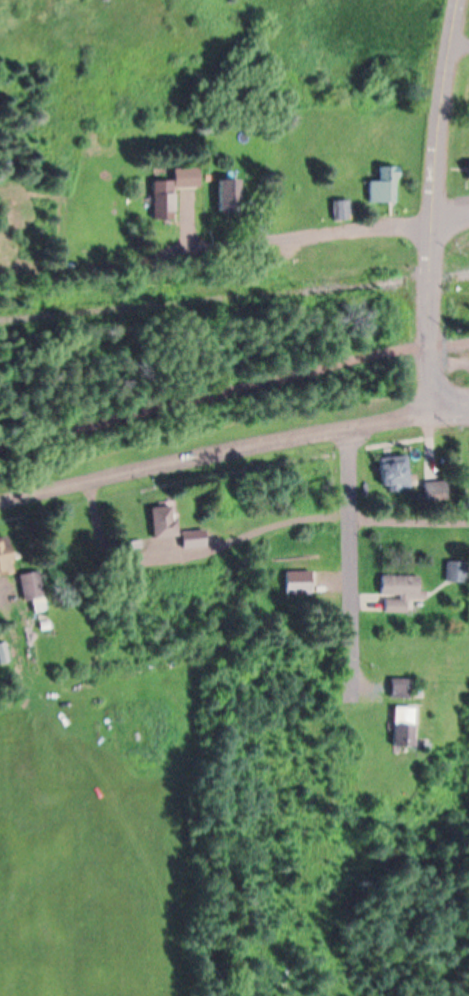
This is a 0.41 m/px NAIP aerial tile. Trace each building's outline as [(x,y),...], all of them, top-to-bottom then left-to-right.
[(371,205),(400,205),(400,169),(382,169),(382,183),(371,183),(371,205)] [(155,183),(156,222),(175,222),(175,190),(200,190),(200,170),(176,171),(176,183),(155,183)] [(220,215),(239,215),(239,183),(220,183),(220,215)] [(352,222),(352,202),(335,202),(335,222),(352,222)] [(382,483),(397,496),(406,486),(391,473),(382,483)] [(427,505),(448,505),(449,486),(428,486),(427,505)] [(176,508),(151,510),(156,550),(180,548),(176,508)] [(182,534),(182,551),(206,551),(206,534),(182,534)] [(10,567),(10,541),(0,541),(0,567),(10,567)] [(45,601),(40,574),(20,577),(25,605),(45,601)] [(286,597),(313,597),(313,574),(286,574),(286,597)] [(408,615),(408,602),(427,602),(427,594),(420,594),(421,579),(382,579),(382,598),(387,598),(387,615),(408,615)] [(1,666),(9,664),(5,646),(0,647),(0,662),(1,666)] [(412,682),(393,682),(393,699),(412,699),(412,682)] [(395,710),(396,751),(418,751),(417,709),(395,710)]
